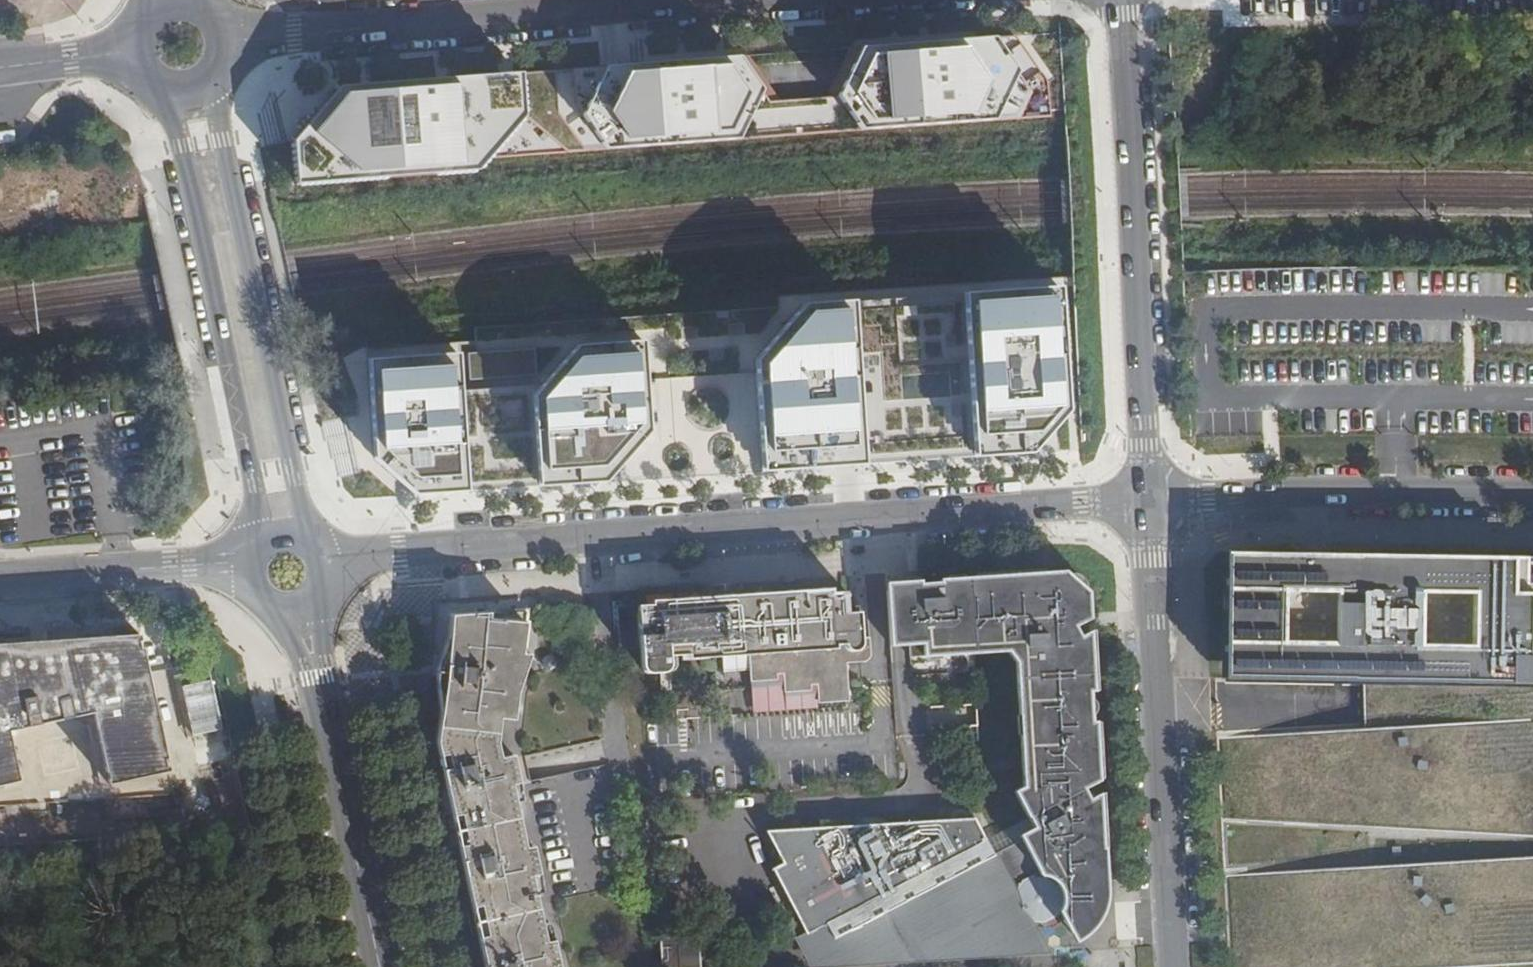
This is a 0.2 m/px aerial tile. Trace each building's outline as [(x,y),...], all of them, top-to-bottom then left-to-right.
[(1352,0),(1207,0),(1208,5),(1169,5),(1171,90),(1216,89),(1215,28),(1222,28),(1221,3),(1239,3),(1240,36),(1353,35),(1352,0)] [(866,46),(840,93),(863,129),(1002,123),(1023,76),(999,37),(866,46)] [(610,65),(583,107),(610,148),(742,140),(767,88),(744,55),(610,65)] [(295,137),(302,188),(545,164),(537,78),(351,92),(317,130),(309,123),(295,137)] [(11,212),(3,152),(0,153),(0,214),(11,212)] [(961,272),(885,274),(886,293),(961,290),(961,272)] [(826,282),(794,285),(796,302),(828,299),(826,282)] [(1060,287),(963,294),(974,456),(1030,454),(1069,410),(1060,287)] [(864,464),(857,302),(804,304),(747,362),(756,473),(864,464)] [(578,344),(532,394),(538,484),(604,482),(651,430),(644,340),(578,344)] [(467,492),(458,353),(367,359),(373,458),(414,493),(467,492)] [(1532,557),(1320,552),(1222,552),(1222,676),(1348,678),(1349,704),(1350,724),(1225,733),(1228,816),(1532,832),(1532,557)] [(1006,646),(1015,654),(1025,663),(1032,791),(1022,795),(1035,819),(1044,815),(1051,826),(1024,841),(1039,872),(1054,874),(1059,877),(1068,899),(1088,945),(1104,928),(1115,907),(1109,799),(1099,804),(1093,792),(1108,785),(1105,723),(1096,725),(1096,691),(1103,691),(1100,626),(1090,630),(1086,620),(1099,615),(1099,611),(1098,586),(1091,572),(1081,563),(1074,561),(1065,559),(942,567),(941,575),(921,576),(917,568),(888,570),(891,636),(922,634),(923,651),(1006,646)] [(645,603),(637,603),(640,647),(642,665),(666,664),(666,648),(689,647),(689,650),(750,647),(752,679),(776,677),(776,672),(783,671),(785,690),(813,688),(812,682),(818,682),(820,700),(851,698),(847,659),(863,657),(869,646),(868,638),(863,639),(861,602),(847,603),(846,588),(834,589),(834,583),(734,589),(734,586),(711,588),(712,591),(644,597),(645,603)] [(640,647),(637,603),(616,604),(619,648),(640,647)] [(442,747),(443,755),(448,777),(450,787),(464,848),(470,878),(476,907),(489,966),(564,966),(553,911),(544,913),(541,902),(540,896),(548,895),(539,851),(524,855),(516,818),(530,815),(524,783),(519,784),(514,758),(518,758),(514,735),(514,720),(510,719),(513,694),(523,695),(527,652),(523,652),(525,635),(527,612),(489,615),(459,617),(455,647),(454,655),(450,682),(446,711),(444,730),(442,747)] [(0,640),(0,783),(22,778),(11,728),(94,710),(110,782),(172,768),(142,630),(0,640)] [(436,748),(438,730),(432,730),(429,747),(432,758),(437,757),(436,748)] [(444,730),(438,730),(436,748),(437,757),(443,755),(442,747),(444,730)] [(450,787),(444,789),(457,849),(464,848),(450,787)] [(457,849),(444,789),(438,790),(447,837),(450,851),(457,849)] [(815,826),(782,829),(794,855),(766,865),(797,938),(804,954),(809,964),(890,959),(913,957),(1047,948),(1041,931),(1037,920),(1026,908),(1021,887),(1026,879),(1039,872),(1024,841),(998,855),(989,838),(977,815),(848,824),(819,837),(815,826)] [(1231,870),(1233,966),(1437,966),(1532,961),(1532,852),(1231,870)] [(1026,879),(1021,887),(1026,908),(1037,920),(1048,923),(1064,911),(1068,899),(1059,877),(1054,874),(1039,872),(1026,879)] [(481,966),(489,966),(476,907),(469,909),(481,966)] [(469,909),(460,911),(472,966),(481,966),(469,909)] [(663,966),(702,966),(700,931),(661,933),(663,966)]
